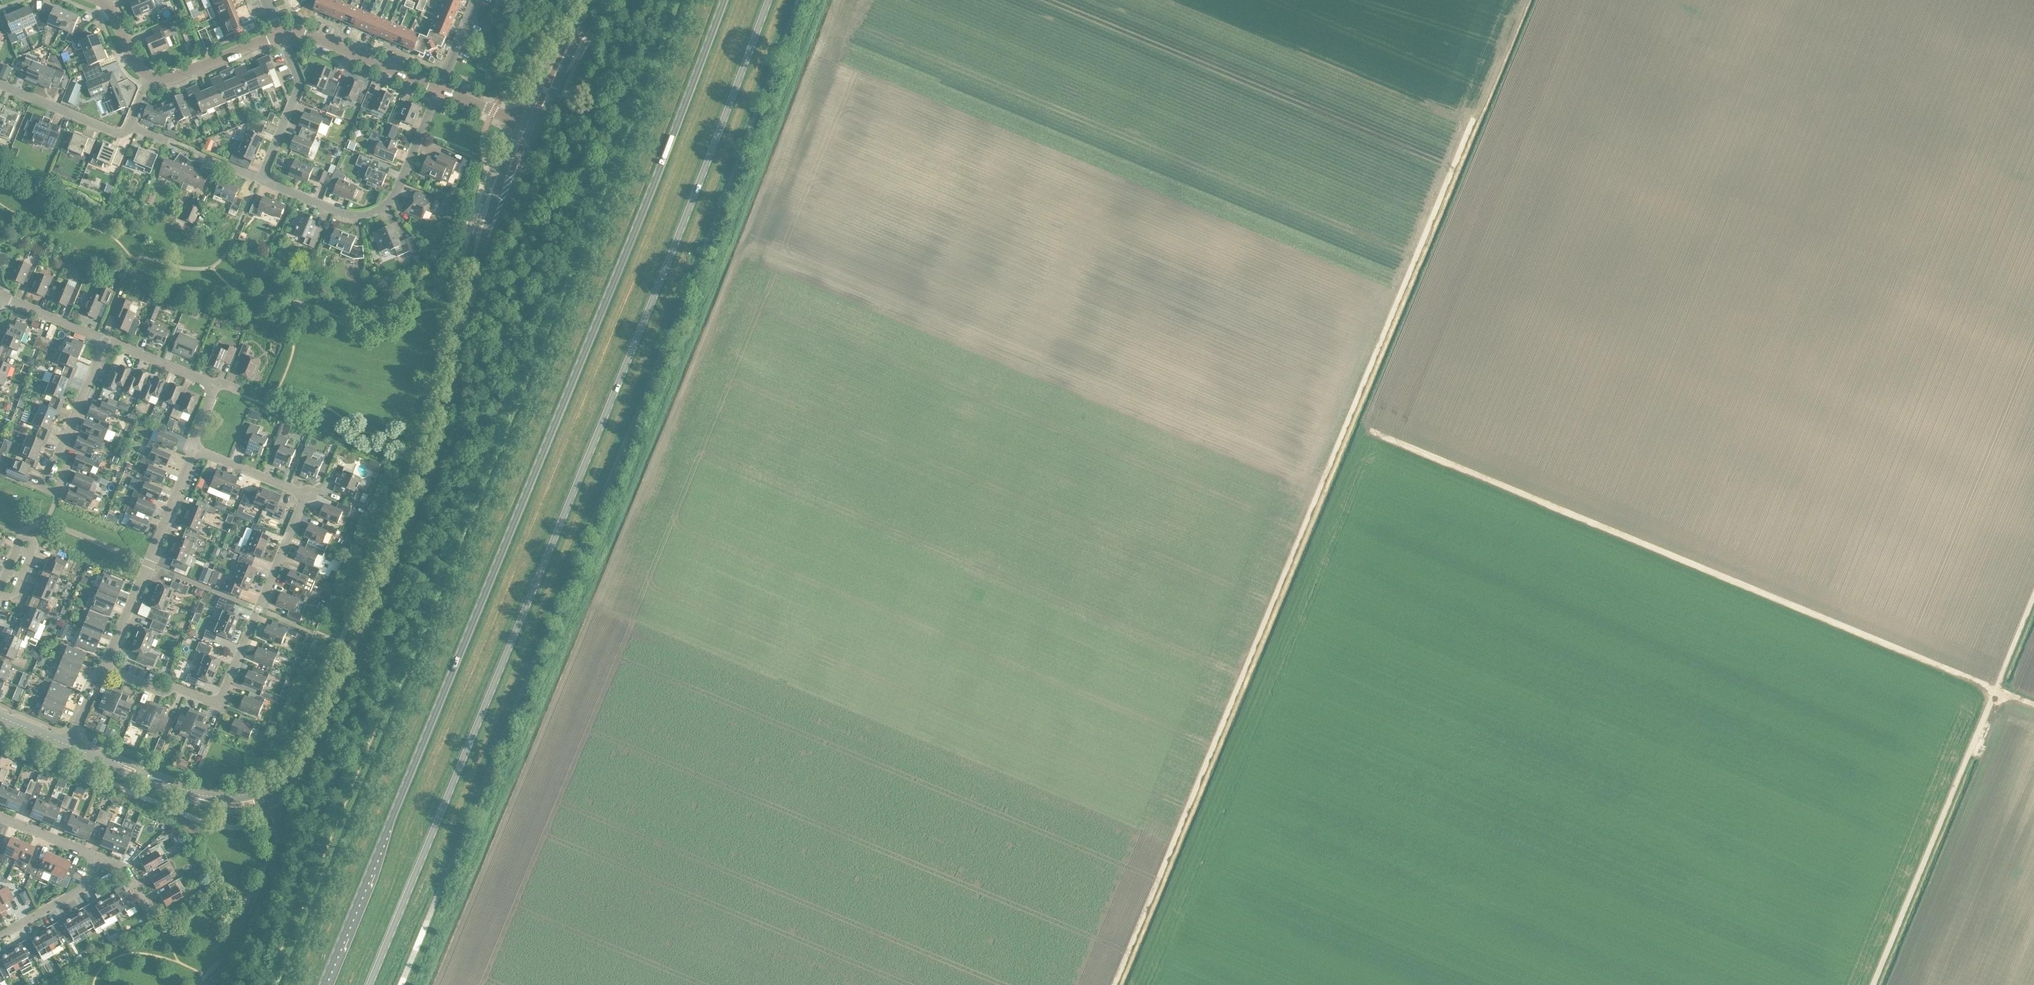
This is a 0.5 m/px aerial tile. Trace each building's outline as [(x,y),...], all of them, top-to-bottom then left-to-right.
[(130,1),(136,16),(155,8),(151,0),(132,0),(130,1)] [(212,6),(216,16),(234,9),(231,0),(227,0),(212,6)] [(317,0),(313,9),(324,13),(329,0),(317,0)] [(337,0),(329,0),(324,13),(334,18),(340,2),(337,0)] [(442,1),(438,11),(454,17),(458,7),(442,1)] [(344,22),(350,6),(340,2),(334,18),(344,22)] [(354,26),(360,10),(350,6),(344,22),(354,26)] [(18,12),(25,29),(37,24),(40,32),(43,30),(43,14),(33,14),(30,7),(18,12)] [(43,14),(43,30),(45,31),(48,23),(60,28),(67,12),(55,7),(52,14),(43,14)] [(239,19),(234,9),(216,16),(220,26),(239,19)] [(360,10),(354,26),(364,30),(370,14),(360,10)] [(434,21),(450,27),(454,17),(438,11),(434,21)] [(25,29),(18,12),(6,17),(10,28),(6,30),(11,44),(18,41),(15,33),(25,29)] [(67,12),(60,28),(69,32),(65,40),(71,42),(83,31),(76,24),(79,17),(67,12)] [(370,14),(364,30),(374,34),(380,18),(370,14)] [(380,18),(374,34),(384,38),(390,22),(380,18)] [(243,29),(239,19),(220,26),(224,37),(243,29)] [(450,27),(434,21),(430,31),(446,37),(450,27)] [(400,26),(390,22),(384,38),(394,42),(400,26)] [(155,36),(153,37),(146,40),(152,55),(170,47),(166,37),(173,34),(168,23),(152,30),(155,36)] [(410,30),(400,26),(394,42),(404,47),(410,30)] [(420,35),(410,30),(404,47),(414,51),(420,35)] [(90,37),(83,31),(71,42),(74,48),(77,50),(83,48),(85,53),(102,47),(97,35),(90,37)] [(427,37),(420,35),(414,51),(424,55),(426,51),(427,52),(437,48),(438,46),(441,48),(446,37),(430,31),(427,37)] [(205,49),(213,46),(207,32),(200,35),(205,49)] [(107,59),(102,47),(85,53),(88,62),(80,65),(84,74),(97,68),(95,63),(107,59)] [(37,83),(44,67),(37,64),(39,59),(28,55),(27,55),(20,72),(27,75),(25,78),(37,83)] [(261,68),(254,71),(261,88),(273,83),(275,87),(281,85),(269,56),(258,60),(261,68)] [(44,67),(37,83),(49,88),(51,84),(58,87),(59,87),(65,89),(69,79),(67,75),(64,74),(65,70),(53,65),(52,70),(44,67)] [(312,84),(323,89),(322,92),(333,97),(338,84),(328,80),(331,70),(319,65),(312,84)] [(249,93),(239,68),(235,70),(233,66),(226,69),(238,97),(249,93)] [(249,93),(261,88),(254,71),(248,74),(244,66),(239,68),(249,93)] [(101,77),(97,68),(84,74),(88,82),(86,83),(92,98),(108,91),(112,100),(107,102),(112,112),(125,107),(121,97),(122,96),(112,72),(101,77)] [(216,78),(226,102),(238,97),(226,69),(218,72),(220,76),(216,78)] [(207,91),(214,107),(226,102),(216,78),(211,80),(214,88),(207,91)] [(345,89),(342,96),(355,101),(361,103),(364,94),(359,92),(363,83),(349,78),(345,89)] [(214,107),(207,91),(201,93),(197,85),(186,90),(191,102),(197,100),(198,103),(193,105),(197,114),(200,115),(206,113),(207,110),(214,107)] [(366,94),(361,107),(372,111),(373,108),(385,113),(392,96),(380,91),(377,99),(366,94)] [(172,107),(174,112),(178,121),(190,116),(191,118),(197,115),(192,103),(186,106),(181,95),(161,104),(171,107),(172,107)] [(420,107),(406,101),(403,108),(396,106),(390,121),(399,125),(401,120),(412,125),(420,107)] [(2,129),(0,133),(0,134),(9,138),(19,115),(1,107),(2,104),(0,104),(0,129),(2,129)] [(171,107),(161,104),(158,109),(148,105),(143,117),(164,126),(169,114),(174,112),(172,107),(171,107)] [(300,132),(315,138),(322,123),(328,126),(332,118),(311,109),(309,115),(304,113),(299,125),(302,126),(300,132)] [(275,115),(272,114),(270,113),(267,120),(272,122),(275,115)] [(45,115),(43,118),(34,114),(31,122),(28,121),(25,130),(27,131),(23,141),(33,144),(33,142),(41,145),(42,143),(53,148),(59,134),(57,133),(59,127),(51,124),(53,119),(45,115)] [(242,143),(258,150),(263,138),(251,133),(252,129),(259,132),(262,124),(252,120),(247,122),(248,127),(242,143)] [(383,134),(393,138),(396,128),(387,125),(383,134)] [(162,130),(161,133),(175,138),(176,135),(174,134),(175,132),(167,129),(166,131),(162,130)] [(308,156),(315,138),(300,132),(298,137),(295,136),(290,148),(308,156)] [(374,154),(393,162),(398,149),(395,148),(397,143),(371,132),(368,138),(379,142),(374,154)] [(85,138),(75,134),(70,145),(64,143),(61,150),(68,152),(69,150),(82,155),(83,152),(89,154),(95,140),(86,136),(85,138)] [(115,148),(104,143),(99,156),(95,154),(91,163),(102,167),(104,162),(111,165),(112,163),(119,166),(125,150),(116,146),(115,148)] [(258,150),(242,143),(239,150),(235,148),(230,158),(242,163),(244,158),(253,162),(258,150)] [(128,159),(126,165),(134,169),(136,165),(144,169),(143,171),(150,174),(150,173),(158,153),(152,151),(151,153),(147,151),(140,148),(137,156),(133,154),(130,160),(128,159)] [(182,181),(188,166),(190,161),(180,153),(176,158),(178,160),(176,164),(166,159),(160,174),(181,183),(182,181)] [(456,161),(438,154),(436,160),(427,157),(421,173),(441,181),(445,172),(451,174),(456,161)] [(355,165),(368,170),(364,179),(368,181),(366,185),(375,188),(377,185),(381,187),(390,166),(372,158),(372,160),(359,155),(355,165)] [(307,182),(311,172),(319,175),(316,181),(323,183),(328,172),(312,166),(311,167),(295,160),(289,175),(307,182)] [(202,162),(190,161),(188,166),(182,181),(202,189),(207,177),(208,177),(210,174),(205,171),(204,173),(201,171),(202,162)] [(337,184),(333,193),(340,196),(340,195),(352,200),(357,187),(344,181),(346,176),(334,171),(330,181),(337,184)] [(220,179),(212,199),(220,202),(221,201),(222,198),(232,203),(230,209),(237,212),(242,199),(235,197),(239,187),(220,179)] [(434,200),(419,194),(416,192),(412,201),(414,201),(413,204),(408,202),(404,212),(422,219),(426,210),(430,212),(434,200)] [(264,197),(261,202),(254,200),(249,212),(260,217),(263,211),(280,218),(285,206),(264,197)] [(189,203),(182,219),(193,224),(200,207),(189,203)] [(296,229),(297,230),(295,234),(305,239),(303,244),(313,248),(321,228),(314,225),(316,222),(311,220),(312,217),(297,211),(291,225),(297,227),(296,229)] [(390,247),(391,250),(394,248),(397,256),(410,251),(411,253),(418,251),(412,237),(399,242),(393,227),(384,231),(383,229),(373,233),(380,251),(390,247)] [(356,237),(333,228),(332,232),(327,230),(322,242),(342,250),(340,254),(353,259),(364,258),(363,246),(356,246),(352,245),(356,237)] [(38,244),(35,252),(34,255),(39,257),(44,247),(38,244)] [(36,268),(18,261),(11,279),(23,284),(24,281),(30,284),(36,268)] [(305,262),(302,270),(308,272),(312,265),(305,262)] [(31,292),(44,297),(45,294),(50,296),(57,281),(39,274),(31,292)] [(62,283),(54,301),(66,306),(67,303),(73,305),(79,290),(74,288),(77,283),(69,280),(67,285),(62,283)] [(96,318),(102,302),(108,305),(113,292),(108,289),(104,298),(91,293),(82,313),(96,318)] [(144,297),(153,301),(156,294),(147,290),(144,297)] [(120,298),(114,311),(121,314),(119,318),(115,327),(127,332),(128,331),(135,334),(140,322),(133,319),(135,314),(138,307),(131,304),(131,302),(120,298)] [(164,344),(170,330),(155,324),(162,308),(154,304),(142,334),(146,336),(146,337),(164,344)] [(31,325),(37,328),(40,321),(33,319),(31,325)] [(9,325),(5,335),(20,341),(27,326),(16,321),(13,327),(9,325)] [(192,358),(198,342),(180,335),(183,328),(177,325),(171,341),(176,343),(173,351),(192,358)] [(6,356),(9,348),(16,351),(20,341),(5,335),(1,345),(0,345),(0,353),(6,356)] [(40,350),(45,338),(37,335),(32,347),(40,350)] [(65,342),(61,352),(77,359),(84,342),(72,337),(70,344),(65,342)] [(50,340),(45,338),(40,350),(45,352),(50,340)] [(238,356),(244,358),(238,373),(252,379),(259,361),(246,355),(249,346),(243,344),(238,356)] [(208,365),(220,370),(225,357),(231,360),(236,349),(226,345),(223,350),(216,347),(208,365)] [(77,359),(61,352),(57,362),(64,366),(62,371),(73,376),(75,370),(73,369),(77,359)] [(6,376),(10,366),(3,363),(6,356),(0,353),(0,373),(6,376)] [(116,384),(123,387),(124,387),(129,374),(131,370),(120,365),(117,373),(111,370),(104,387),(114,391),(116,384)] [(134,388),(141,391),(146,380),(149,374),(137,369),(135,376),(129,374),(124,387),(123,387),(122,391),(131,395),(134,388)] [(53,373),(48,383),(64,390),(68,380),(71,381),(73,376),(62,371),(60,376),(53,373)] [(158,398),(160,394),(165,381),(154,376),(151,383),(146,380),(141,391),(138,398),(148,402),(151,395),(158,398)] [(49,402),(60,406),(63,401),(60,400),(64,390),(48,383),(44,393),(47,394),(45,398),(50,400),(49,402)] [(158,398),(155,405),(157,405),(155,409),(159,411),(163,400),(174,405),(175,403),(182,388),(170,383),(165,396),(160,394),(158,398)] [(180,405),(175,403),(174,405),(169,416),(179,420),(182,412),(190,415),(197,397),(186,393),(180,405)] [(40,404),(36,414),(51,421),(55,411),(58,412),(60,406),(49,402),(47,407),(40,404)] [(100,419),(104,421),(106,415),(108,416),(113,416),(116,407),(102,402),(100,407),(91,404),(87,414),(100,419)] [(37,433),(48,437),(50,432),(47,430),(51,421),(36,414),(31,412),(27,421),(32,423),(32,424),(39,427),(37,433)] [(149,420),(158,424),(160,418),(152,414),(149,420)] [(169,418),(166,425),(172,427),(175,420),(169,418)] [(110,424),(104,421),(100,419),(97,425),(84,420),(80,430),(93,436),(103,440),(110,424)] [(155,424),(153,429),(159,432),(154,442),(159,444),(172,449),(176,439),(163,434),(166,428),(155,424)] [(245,453),(252,456),(253,452),(261,455),(268,438),(257,434),(260,428),(250,424),(241,446),(247,449),(245,453)] [(27,435),(23,445),(39,452),(43,442),(45,443),(48,437),(37,433),(34,438),(27,435)] [(281,463),(289,467),(296,450),(285,446),(288,439),(278,435),(272,449),(278,451),(273,464),(279,467),(281,463)] [(103,440),(93,436),(90,441),(78,436),(73,446),(91,454),(95,443),(101,446),(103,440)] [(4,439),(0,449),(0,451),(6,454),(11,442),(4,439)] [(148,458),(155,461),(165,466),(170,455),(157,450),(159,444),(154,442),(149,440),(142,456),(148,458)] [(26,458),(24,463),(29,466),(35,468),(37,463),(35,461),(39,452),(23,445),(19,455),(26,458)] [(305,446),(296,469),(302,472),(300,476),(307,478),(308,475),(316,478),(318,473),(325,476),(330,466),(322,463),(323,461),(312,457),(315,450),(305,446)] [(92,454),(89,460),(77,454),(72,465),(90,472),(92,465),(98,467),(102,458),(92,454)] [(155,461),(148,458),(142,456),(139,455),(137,461),(148,465),(144,475),(156,481),(161,483),(165,472),(152,467),(155,461)] [(6,474),(17,479),(26,483),(28,477),(25,475),(29,466),(24,463),(14,459),(10,469),(8,469),(6,474)] [(209,486),(220,491),(227,474),(216,469),(214,475),(208,473),(202,486),(208,488),(209,486)] [(335,484),(333,489),(359,500),(363,492),(363,491),(362,490),(357,488),(362,478),(345,471),(341,479),(338,477),(335,484)] [(84,488),(88,490),(92,480),(98,483),(98,482),(100,477),(101,477),(91,473),(88,478),(75,473),(71,483),(84,488)] [(140,493),(144,495),(157,500),(161,490),(154,487),(156,481),(144,475),(141,474),(134,490),(140,493)] [(227,474),(220,491),(230,495),(229,497),(235,500),(241,486),(235,484),(237,478),(227,474)] [(100,477),(98,482),(106,485),(108,481),(100,477)] [(263,508),(270,491),(259,487),(257,493),(251,490),(250,492),(246,490),(241,502),(251,506),(252,504),(263,508)] [(88,490),(84,488),(82,494),(69,489),(64,499),(87,509),(94,493),(88,490)] [(144,495),(140,493),(134,490),(132,496),(137,499),(133,509),(137,511),(150,516),(155,506),(142,500),(144,495)] [(280,496),(270,491),(263,508),(273,513),(271,517),(279,520),(286,505),(278,501),(280,496)] [(185,514),(202,521),(206,511),(214,514),(216,508),(197,500),(195,506),(189,504),(185,514)] [(342,511),(349,514),(351,509),(351,508),(338,503),(336,508),(325,503),(320,516),(337,523),(342,511)] [(242,512),(244,508),(238,506),(235,516),(240,518),(242,512)] [(137,511),(133,509),(127,507),(121,523),(144,532),(148,522),(135,517),(137,511)] [(351,509),(349,514),(357,517),(359,512),(351,509)] [(186,527),(183,533),(197,538),(199,533),(197,532),(202,521),(185,514),(180,525),(186,527)] [(248,540),(265,547),(269,537),(264,534),(266,529),(253,523),(250,529),(252,530),(248,540)] [(310,524),(305,536),(309,538),(307,543),(324,550),(327,544),(323,543),(327,531),(336,535),(338,529),(323,523),(321,529),(310,524)] [(197,538),(183,533),(181,538),(176,536),(171,547),(188,554),(191,547),(196,549),(198,545),(200,546),(202,541),(197,538)] [(239,556),(253,561),(255,556),(261,558),(265,547),(248,540),(246,545),(245,545),(244,547),(238,545),(235,550),(241,552),(239,556)] [(300,546),(295,559),(307,563),(304,569),(317,574),(320,568),(324,557),(322,556),(324,550),(307,543),(305,548),(300,546)] [(184,564),(188,554),(171,547),(167,557),(172,560),(170,565),(185,572),(188,566),(184,564)] [(239,563),(235,573),(252,580),(256,569),(250,567),(253,561),(239,556),(237,562),(239,563)] [(47,560),(43,570),(58,577),(62,567),(64,568),(67,562),(56,557),(53,563),(47,560)] [(36,586),(52,592),(58,577),(43,570),(40,569),(36,578),(39,579),(36,586)] [(291,570),(286,582),(291,584),(289,590),(294,592),(294,591),(301,594),(305,595),(307,591),(310,592),(315,580),(317,574),(304,569),(302,574),(291,570)] [(128,580),(130,574),(123,571),(120,577),(128,580)] [(335,581),(338,574),(332,571),(329,578),(335,581)] [(247,591),(252,580),(235,573),(230,583),(228,583),(226,589),(239,594),(242,588),(247,591)] [(97,591),(116,599),(123,582),(110,577),(104,574),(103,575),(97,591)] [(281,584),(282,578),(273,575),(271,581),(281,584)] [(152,594),(169,601),(174,590),(186,595),(189,588),(172,581),(169,588),(156,582),(152,594)] [(52,592),(36,586),(34,592),(31,591),(27,600),(46,608),(52,592)] [(116,599),(97,591),(90,608),(109,615),(116,599)] [(281,592),(276,604),(289,610),(287,615),(300,621),(302,615),(301,614),(306,603),(304,602),(306,596),(305,595),(301,594),(294,591),(294,592),(292,596),(281,592)] [(146,617),(152,620),(165,625),(170,614),(165,611),(169,601),(152,594),(147,605),(151,607),(146,617)] [(135,598),(130,609),(139,613),(144,602),(135,598)] [(24,616),(39,623),(43,613),(48,615),(50,609),(46,608),(27,600),(23,609),(26,610),(24,616)] [(217,621),(234,628),(239,616),(234,614),(236,609),(217,601),(213,613),(219,616),(217,621)] [(212,611),(215,604),(209,602),(206,608),(212,611)] [(326,604),(320,602),(317,608),(323,611),(326,604)] [(82,628),(101,636),(107,619),(88,611),(82,628)] [(14,631),(26,635),(28,630),(35,633),(39,623),(24,616),(21,623),(18,622),(14,631)] [(138,626),(133,638),(151,645),(155,634),(151,632),(152,629),(162,633),(165,625),(152,620),(148,630),(138,626)] [(268,625),(263,637),(281,644),(286,633),(296,637),(298,631),(273,620),(271,626),(268,625)] [(234,628),(217,621),(214,628),(209,626),(208,630),(206,629),(203,635),(214,640),(217,634),(229,639),(234,628)] [(1,643),(24,653),(26,648),(19,645),(21,640),(23,641),(26,635),(14,631),(4,627),(0,636),(0,637),(4,638),(1,643)] [(189,627),(186,633),(192,636),(194,630),(189,627)] [(101,636),(82,628),(75,644),(94,652),(101,636)] [(37,641),(30,637),(28,643),(35,646),(37,641)] [(148,653),(151,645),(133,638),(129,650),(141,655),(139,660),(152,666),(156,656),(148,653)] [(201,658),(199,665),(216,672),(221,661),(208,655),(211,647),(198,642),(195,650),(199,652),(197,656),(201,658)] [(3,662),(6,657),(13,660),(15,655),(22,658),(24,653),(1,643),(0,647),(0,661),(3,662)] [(263,643),(261,649),(258,648),(253,660),(272,667),(279,650),(263,643)] [(67,645),(60,662),(79,670),(86,653),(67,645)] [(37,658),(40,651),(32,647),(29,655),(37,658)] [(4,681),(11,665),(3,662),(0,661),(0,679),(4,681)] [(79,670),(60,662),(53,679),(72,686),(79,670)] [(211,684),(216,672),(199,665),(196,672),(191,670),(189,674),(187,674),(184,681),(195,685),(198,678),(211,684)] [(254,666),(252,672),(249,670),(244,683),(262,690),(269,673),(254,666)] [(45,699),(64,707),(71,690),(52,682),(45,699)] [(110,716),(121,691),(113,688),(109,696),(104,694),(98,708),(103,710),(102,713),(110,716)] [(121,691),(110,716),(119,720),(120,717),(125,719),(131,705),(126,703),(129,694),(121,691)] [(245,696),(240,708),(258,716),(265,698),(250,692),(248,697),(245,696)] [(64,707),(45,699),(38,715),(57,723),(64,707)] [(147,730),(158,705),(150,701),(146,710),(141,707),(135,721),(140,723),(139,727),(147,730)] [(158,705),(147,730),(156,733),(157,730),(162,732),(168,719),(163,716),(166,708),(158,705)] [(187,737),(197,712),(189,708),(185,717),(180,715),(174,728),(180,731),(178,734),(187,737)] [(197,712),(187,737),(195,741),(196,737),(201,740),(200,743),(206,746),(214,729),(207,726),(202,724),(206,715),(197,712)] [(249,739),(256,721),(240,715),(238,720),(235,719),(230,731),(249,739)] [(95,729),(103,732),(106,725),(98,722),(95,729)] [(159,738),(152,753),(158,756),(165,741),(159,738)] [(255,755),(262,758),(264,752),(257,749),(255,755)] [(31,795),(36,782),(30,780),(25,792),(31,795)] [(48,804),(41,801),(43,796),(38,794),(42,785),(36,782),(31,795),(25,809),(31,811),(29,816),(41,821),(48,804)] [(13,789),(1,784),(0,787),(0,804),(6,806),(13,789)] [(13,789),(6,806),(17,811),(24,794),(13,789)] [(51,796),(48,804),(41,821),(52,826),(60,807),(66,809),(71,797),(65,794),(62,801),(51,796)] [(77,800),(71,797),(66,809),(72,812),(77,800)] [(106,811),(100,809),(95,821),(101,824),(106,811)] [(110,821),(112,814),(106,811),(101,824),(107,826),(99,845),(111,850),(121,826),(110,821)] [(83,818),(71,814),(64,831),(76,835),(83,818)] [(83,818),(76,835),(87,840),(94,823),(83,818)] [(121,826),(111,850),(123,855),(130,836),(136,838),(141,826),(135,823),(132,830),(121,826)] [(166,830),(170,836),(176,831),(171,826),(166,830)] [(5,862),(8,856),(15,859),(22,842),(10,837),(5,850),(0,848),(0,860),(5,862)] [(150,844),(152,847),(159,844),(156,838),(150,844)] [(15,859),(13,864),(21,867),(20,868),(25,870),(24,871),(30,874),(35,862),(29,860),(34,847),(22,842),(15,859)] [(159,844),(150,849),(148,847),(139,855),(142,860),(140,861),(146,871),(162,862),(159,856),(164,854),(159,844)] [(35,862),(30,874),(41,878),(44,870),(51,873),(58,857),(46,852),(40,865),(35,862)] [(58,857),(51,873),(58,876),(55,883),(66,888),(70,877),(73,876),(78,866),(58,857)] [(161,872),(150,878),(156,889),(172,880),(169,874),(174,871),(168,861),(158,867),(161,872)] [(170,890),(160,896),(166,906),(182,897),(179,891),(184,888),(178,878),(168,884),(170,890)] [(2,917),(6,915),(4,911),(11,907),(8,901),(13,898),(6,886),(0,890),(0,914),(2,917)] [(109,897),(105,900),(114,915),(124,909),(125,912),(126,911),(134,906),(129,898),(126,899),(119,887),(114,890),(116,894),(113,895),(113,894),(112,894),(111,894),(110,894),(110,895),(109,895),(109,896),(109,897)] [(24,905),(31,902),(24,890),(18,894),(24,905)] [(97,899),(102,896),(99,890),(94,893),(97,899)] [(87,904),(99,926),(105,923),(104,921),(114,915),(105,900),(102,902),(101,901),(100,901),(99,901),(98,901),(97,902),(97,903),(98,904),(95,905),(93,901),(87,904)] [(99,926),(87,904),(82,908),(84,911),(82,913),(81,912),(80,912),(79,912),(78,912),(78,913),(77,913),(77,914),(77,915),(78,915),(74,917),(82,933),(92,927),(94,929),(99,926)] [(66,942),(82,933),(74,917),(70,920),(69,919),(68,918),(67,918),(67,919),(66,919),(66,920),(65,920),(66,921),(66,922),(63,923),(61,919),(56,922),(63,935),(66,942)] [(61,945),(58,938),(63,935),(56,922),(50,925),(53,929),(50,931),(49,930),(48,930),(47,930),(46,930),(46,931),(46,932),(46,933),(42,935),(51,951),(61,945)] [(29,937),(24,940),(34,958),(39,955),(40,957),(51,951),(42,935),(38,937),(37,936),(36,936),(35,937),(34,937),(34,938),(34,939),(34,940),(31,941),(29,937)] [(14,951),(10,953),(19,968),(30,962),(29,961),(34,958),(24,940),(19,943),(21,947),(18,949),(18,948),(17,948),(17,947),(16,947),(15,948),(14,948),(14,949),(14,950),(14,951)] [(2,958),(0,959),(0,972),(3,977),(19,968),(10,953),(6,955),(5,954),(4,954),(3,954),(3,955),(2,955),(2,956),(2,957),(2,958)]
